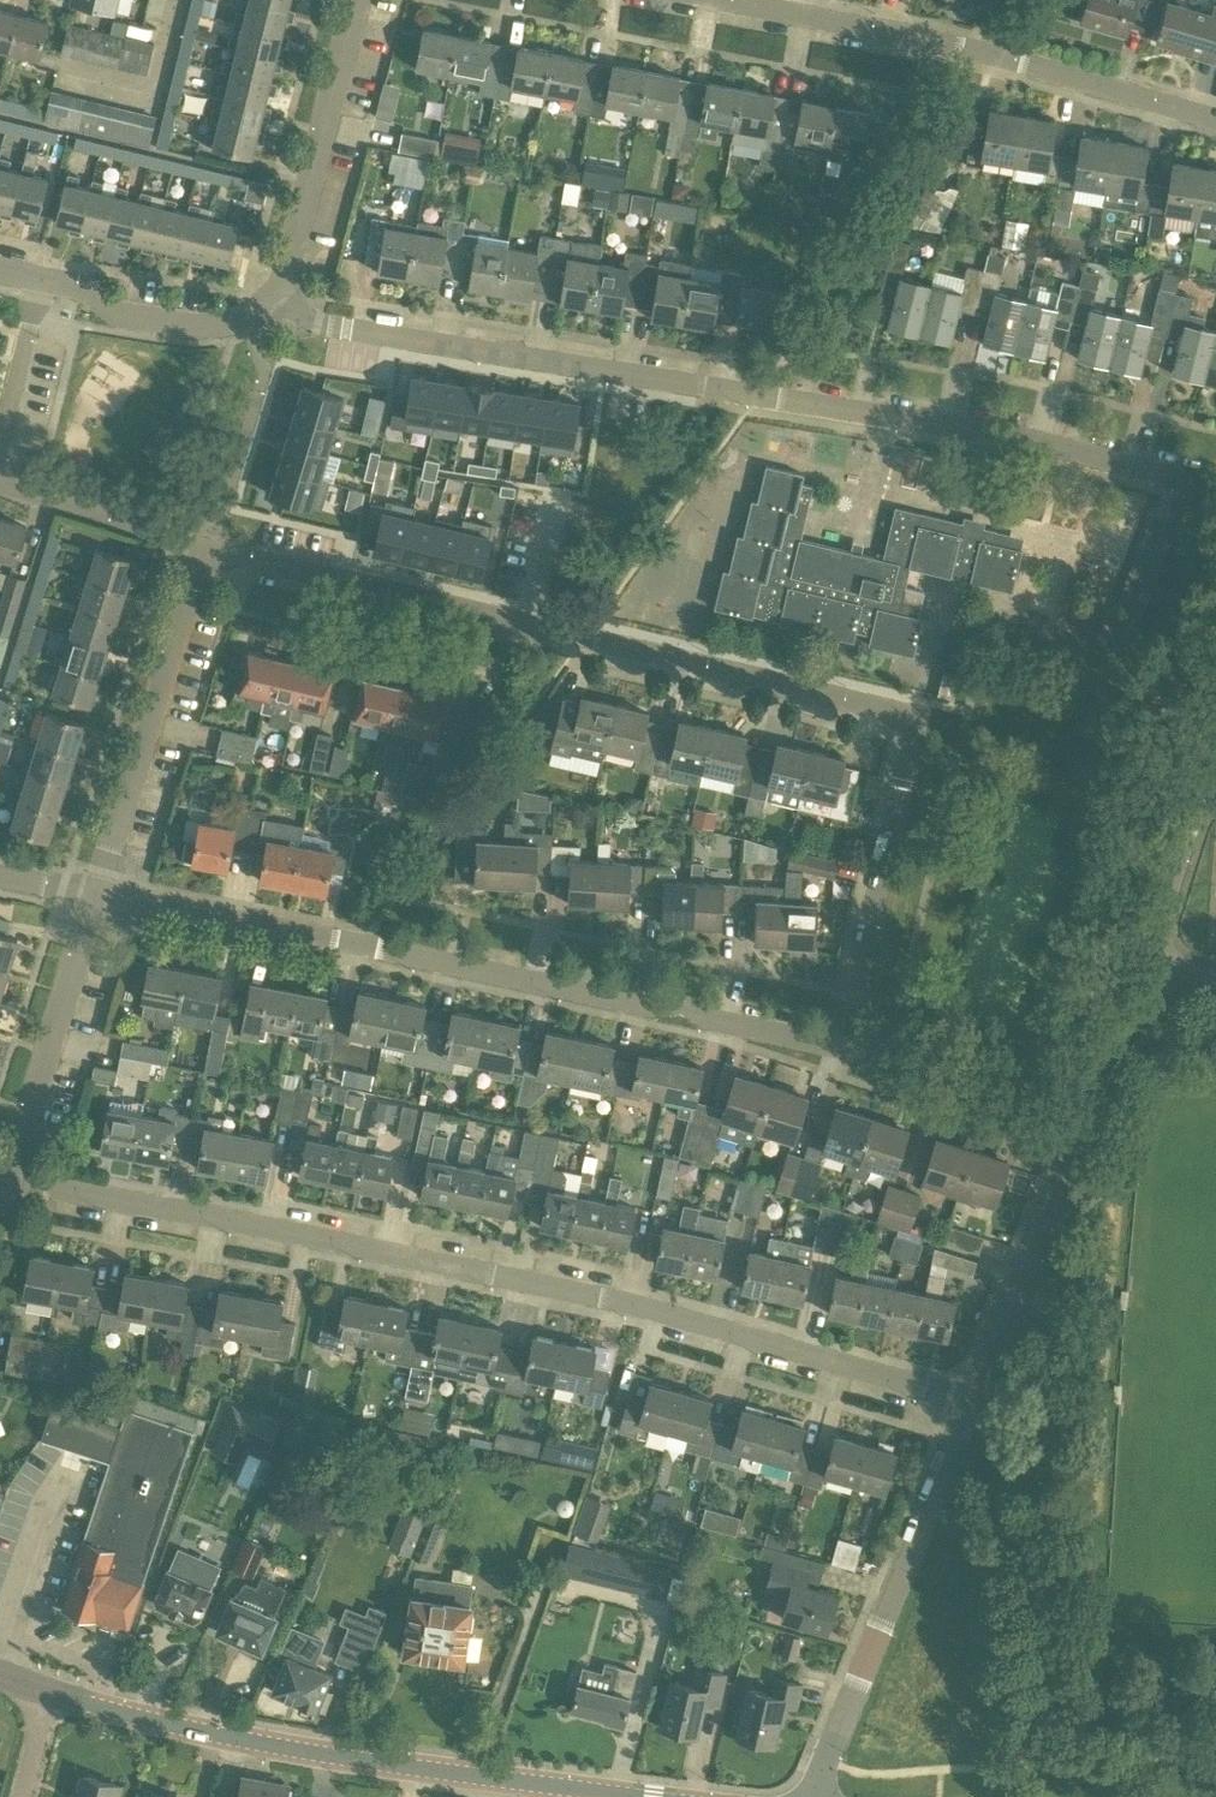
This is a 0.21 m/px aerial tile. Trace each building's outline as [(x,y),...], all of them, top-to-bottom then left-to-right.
[(118,0),(73,0),(72,4),(114,14),(118,0)] [(188,16),(199,19),(200,13),(208,15),(212,1),(209,0),(192,0),(188,16)] [(287,9),(249,0),(249,1),(246,13),(236,11),(233,22),(243,25),(244,25),(281,34),(281,33),(284,21),(292,23),(295,11),(287,9)] [(287,9),(289,0),(249,0),(287,9)] [(1137,0),(1086,0),(1081,19),(1095,23),(1094,27),(1126,36),(1137,0)] [(1168,3),(1157,43),(1182,50),(1181,52),(1215,63),(1215,7),(1215,6),(1212,16),(1168,3)] [(18,16),(0,11),(0,49),(9,52),(18,16)] [(18,16),(9,52),(39,59),(47,23),(18,16)] [(192,45),(199,19),(188,16),(181,42),(192,45)] [(128,23),(113,20),(110,33),(125,36),(128,23)] [(82,27),(68,24),(60,55),(75,58),(82,27)] [(240,38),(230,35),(227,47),(237,49),(275,58),(278,46),(286,48),(289,35),(281,33),(281,34),(244,25),(243,25),(240,38)] [(97,31),(82,27),(75,58),(89,62),(97,31)] [(451,75),(458,36),(424,30),(416,68),(451,75)] [(89,62),(103,65),(110,34),(97,31),(89,62)] [(124,37),(110,34),(103,65),(117,68),(124,37)] [(494,97),(502,56),(488,53),(490,42),(458,36),(451,75),(481,80),(478,93),(494,97)] [(138,41),(124,37),(117,68),(131,72),(138,41)] [(153,44),(138,41),(131,72),(146,75),(153,44)] [(186,71),(192,45),(181,42),(175,68),(186,71)] [(494,97),(542,106),(545,92),(552,54),(518,47),(516,58),(502,56),(494,97)] [(283,60),(275,58),(237,49),(234,62),(224,60),(221,72),(231,74),(269,83),(269,82),(272,70),(280,72),(283,60)] [(590,115),(598,74),(583,71),(585,60),(552,54),(545,92),(576,98),(573,112),(590,115)] [(640,110),(647,72),(613,65),(611,76),(598,74),(590,115),(604,118),(606,104),(640,110)] [(180,97),(186,71),(175,68),(169,94),(180,97)] [(684,133),(692,91),(677,89),(680,78),(647,72),(640,110),(670,116),(668,130),(681,132),(684,133)] [(277,84),(269,82),(269,83),(231,74),(228,86),(218,84),(215,96),(263,108),(263,106),(266,94),(274,96),(277,84)] [(684,133),(716,139),(719,125),(733,128),(734,128),(741,89),(708,83),(706,94),(692,91),(684,133)] [(779,151),(786,109),(772,107),(774,96),(741,89),(734,128),(733,128),(731,142),(779,151)] [(73,96),(51,91),(43,122),(66,127),(73,96)] [(173,123),(180,97),(169,94),(162,120),(173,123)] [(85,99),(73,96),(66,127),(78,130),(85,99)] [(271,108),(263,106),(263,108),(215,96),(209,120),(219,123),(257,132),(257,130),(260,119),(268,121),(271,108)] [(9,100),(0,98),(0,110),(6,112),(9,100)] [(100,103),(85,99),(78,130),(92,134),(100,103)] [(828,146),(835,107),(803,101),(800,112),(786,109),(779,151),(794,153),(796,140),(828,146)] [(114,106),(100,103),(92,134),(107,137),(114,106)] [(129,109),(114,106),(107,137),(121,141),(129,109)] [(378,106),(375,118),(391,122),(395,110),(378,106)] [(829,146),(827,158),(842,161),(844,149),(862,152),(869,113),(835,107),(828,146),(829,146)] [(143,113),(129,109),(121,141),(135,144),(143,113)] [(1014,163),(1022,116),(989,111),(985,137),(971,135),(966,163),(983,166),(983,168),(1012,173),(1014,163)] [(156,116),(143,113),(135,144),(148,147),(156,116)] [(1014,163),(1047,168),(1044,182),(1059,185),(1063,157),(1049,155),(1055,122),(1022,116),(1014,163)] [(8,120),(0,118),(0,130),(5,132),(8,120)] [(29,138),(32,126),(8,120),(5,132),(29,138)] [(167,150),(173,123),(162,120),(156,147),(167,150)] [(257,132),(219,123),(216,135),(206,133),(203,145),(251,156),(254,143),(262,145),(265,132),(257,130),(257,132)] [(32,126),(29,138),(54,143),(57,132),(32,126)] [(678,149),(681,132),(668,130),(664,154),(676,157),(678,149)] [(432,157),(436,140),(401,133),(398,151),(432,157)] [(480,139),(463,136),(458,160),(476,163),(480,139)] [(99,155),(102,143),(77,137),(74,149),(99,155)] [(1077,159),(1063,157),(1059,185),(1073,187),(1073,184),(1106,189),(1113,143),(1081,137),(1077,159)] [(123,161),(126,149),(102,143),(99,155),(123,161)] [(1106,189),(1139,195),(1136,210),(1150,212),(1155,183),(1141,180),(1146,148),(1113,143),(1106,189)] [(22,173),(13,212),(25,215),(23,222),(36,225),(47,179),(33,176),(39,152),(27,149),(21,173),(22,173)] [(148,167),(151,155),(126,149),(123,161),(148,167)] [(172,173),(175,161),(151,155),(148,167),(172,173)] [(21,173),(9,170),(11,160),(0,158),(0,208),(1,209),(0,213),(0,217),(12,219),(13,212),(22,173),(21,173)] [(196,179),(199,167),(175,161),(172,173),(196,179)] [(598,164),(585,161),(581,184),(595,186),(598,164)] [(485,171),(480,167),(466,164),(461,169),(460,177),(464,182),(476,185),(483,182),(485,171)] [(1169,185),(1155,183),(1150,212),(1164,214),(1165,210),(1198,215),(1205,169),(1173,164),(1169,185)] [(848,205),(870,175),(856,165),(834,195),(848,205)] [(221,184),(224,173),(199,167),(196,179),(221,184)] [(1215,218),(1215,171),(1205,169),(1198,215),(1215,218)] [(224,173),(221,184),(246,190),(249,178),(224,173)] [(81,228),(90,190),(77,187),(80,177),(68,174),(56,222),(70,225),(68,233),(80,236),(82,228),(81,228)] [(81,228),(82,228),(94,231),(92,239),(105,242),(107,234),(105,234),(115,196),(114,196),(101,193),(104,183),(92,180),(90,190),(81,228)] [(685,199),(687,189),(684,184),(673,182),(671,196),(685,199)] [(139,202),(138,202),(126,199),(128,189),(116,186),(114,196),(115,196),(105,234),(107,234),(118,237),(116,245),(129,248),(131,240),(130,240),(139,202)] [(925,218),(940,195),(926,186),(911,209),(925,218)] [(607,208),(610,190),(594,188),(591,205),(607,208)] [(629,212),(632,194),(632,193),(610,190),(607,208),(607,209),(629,212)] [(1106,202),(1135,208),(1137,197),(1109,191),(1106,202)] [(164,208),(163,207),(150,205),(153,195),(141,192),(138,202),(139,202),(130,240),(131,240),(143,243),(141,251),(153,254),(155,246),(164,208)] [(188,214),(187,213),(175,210),(177,201),(165,198),(163,207),(164,208),(155,246),(167,249),(165,257),(178,260),(180,252),(179,252),(188,214)] [(656,200),(653,216),(668,219),(670,203),(656,200)] [(213,220),(211,219),(199,216),(202,207),(189,204),(187,213),(188,214),(179,252),(180,252),(192,255),(190,263),(202,266),(204,258),(213,220)] [(213,220),(204,258),(216,261),(214,269),(226,272),(238,226),(224,222),(226,213),(213,210),(211,219),(213,220)] [(832,228),(835,217),(818,213),(815,224),(832,228)] [(408,277),(417,226),(386,221),(386,220),(371,217),(366,253),(379,255),(376,272),(408,277)] [(462,232),(464,221),(443,217),(442,225),(418,221),(417,226),(408,277),(440,282),(441,274),(455,277),(461,235),(462,232)] [(1023,249),(1028,223),(1006,220),(1002,245),(1023,249)] [(825,235),(808,225),(802,236),(804,248),(814,253),(825,235)] [(992,225),(988,226),(986,230),(988,235),(992,236),(996,234),(998,230),(996,226),(992,225)] [(507,247),(509,239),(462,232),(461,235),(455,277),(469,279),(467,287),(499,292),(507,247)] [(548,284),(556,237),(540,235),(537,252),(507,247),(499,292),(531,298),(534,281),(548,284)] [(598,262),(599,263),(602,244),(556,237),(548,284),(561,286),(559,303),(591,308),(598,262)] [(920,332),(931,284),(901,277),(909,244),(895,240),(891,245),(883,279),(899,283),(889,325),(920,332)] [(644,263),(645,263),(646,255),(625,252),(623,267),(599,263),(598,262),(591,308),(622,313),(625,296),(639,299),(644,263)] [(988,253),(984,271),(978,295),(994,298),(984,340),(1014,347),(1026,300),(997,293),(1005,257),(988,253)] [(681,323),(689,278),(659,273),(660,266),(645,263),(644,263),(639,299),(653,301),(650,318),(681,323)] [(689,278),(681,323),(714,329),(716,312),(738,316),(744,274),(691,266),(689,278)] [(978,295),(984,271),(967,267),(961,292),(931,284),(920,332),(950,340),(960,298),(976,302),(978,295)] [(1109,363),(1121,315),(1091,308),(1100,275),(1082,271),(1078,286),(1079,286),(1073,310),(1089,314),(1079,355),(1109,363)] [(1079,286),(1078,286),(1062,282),(1055,307),(1026,300),(1014,347),(1045,355),(1055,313),(1071,317),(1073,310),(1079,286)] [(785,294),(750,288),(749,289),(745,318),(757,327),(756,328),(757,329),(785,294)] [(1166,333),(1168,325),(1176,293),(1158,289),(1150,322),(1121,315),(1109,363),(1140,370),(1150,329),(1166,333)] [(1215,331),(1202,327),(1204,317),(1189,314),(1193,297),(1176,293),(1168,325),(1184,329),(1174,370),(1204,378),(1215,331)] [(1204,378),(1215,381),(1215,331),(1204,378)] [(391,421),(433,428),(434,422),(441,381),(412,376),(409,397),(395,394),(391,421)] [(436,422),(461,426),(468,385),(441,381),(434,422),(436,422)] [(468,385),(461,426),(488,430),(495,389),(468,385)] [(295,414),(335,426),(343,399),(321,392),(303,387),(295,414)] [(522,394),(495,389),(488,430),(515,435),(522,394)] [(549,398),(522,394),(515,435),(542,439),(549,398)] [(549,398),(542,439),(541,445),(571,449),(585,452),(590,425),(575,423),(578,403),(549,398)] [(287,440),(327,453),(335,426),(295,414),(287,440)] [(380,423),(364,420),(360,434),(376,438),(380,423)] [(287,440),(279,467),(319,479),(327,453),(287,440)] [(370,450),(367,465),(377,467),(379,457),(380,453),(370,450)] [(377,467),(375,474),(391,478),(394,461),(379,457),(377,467)] [(425,458),(423,468),(438,471),(438,468),(440,462),(425,458)] [(468,463),(467,472),(481,475),(483,465),(468,463)] [(367,465),(364,479),(373,481),(375,474),(377,467),(367,465)] [(483,465),(481,475),(495,477),(497,467),(483,465)] [(277,466),(268,495),(322,512),(330,484),(320,480),(320,479),(277,466)] [(922,618),(918,617),(924,593),(905,588),(910,567),(950,577),(953,566),(972,571),(970,581),(1011,591),(1021,550),(993,543),(996,531),(962,524),(895,507),(883,559),(861,554),(862,549),(852,547),(851,552),(800,540),(813,486),(801,483),(803,474),(766,466),(757,502),(751,501),(743,537),(737,535),(729,572),(723,570),(714,608),(752,617),(752,615),(779,621),(779,624),(853,641),(855,631),(870,635),(870,639),(868,645),(913,656),(922,618)] [(423,468),(421,477),(424,478),(435,481),(436,481),(437,476),(438,471),(423,468)] [(550,472),(537,470),(535,483),(548,485),(550,472)] [(464,481),(447,477),(447,479),(444,490),(460,494),(464,481)] [(430,501),(435,481),(424,478),(420,498),(430,501)] [(500,487),(499,494),(514,497),(515,487),(501,485),(500,487)] [(364,492),(350,488),(345,508),(360,511),(364,492)] [(371,501),(364,528),(376,531),(371,553),(401,560),(402,558),(412,516),(413,516),(413,512),(415,507),(386,500),(385,505),(371,501)] [(413,512),(413,516),(412,516),(402,558),(425,564),(436,518),(413,512)] [(436,518),(425,564),(452,570),(463,524),(436,518)] [(26,527),(0,519),(0,558),(15,562),(26,527)] [(505,534),(463,524),(452,570),(480,577),(485,557),(499,560),(505,534)] [(40,563),(51,566),(60,537),(49,534),(40,563)] [(89,578),(126,588),(134,560),(98,549),(89,578)] [(42,595),(51,566),(40,563),(31,591),(42,595)] [(26,579),(9,574),(0,603),(0,634),(8,637),(26,579)] [(117,618),(126,588),(89,578),(80,607),(117,618)] [(34,623),(42,595),(31,591),(23,620),(34,623)] [(108,647),(117,618),(80,607),(71,636),(108,647)] [(25,651),(34,623),(23,620),(14,648),(25,651)] [(8,637),(0,634),(0,663),(8,637)] [(99,676),(108,647),(71,636),(62,665),(99,676)] [(868,645),(870,639),(857,636),(856,642),(868,645)] [(16,680),(25,651),(14,648),(5,677),(16,680)] [(267,699),(277,657),(276,657),(277,652),(265,649),(264,654),(247,650),(237,691),(235,691),(231,705),(243,708),(246,694),(263,698),(267,699)] [(296,706),(306,664),(305,664),(306,659),(293,656),(292,660),(277,657),(267,699),(263,698),(260,712),(271,714),(274,701),(292,705),(296,706)] [(296,706),(292,705),(290,718),(301,720),(303,708),(325,713),(335,671),(334,670),(335,665),(322,663),(321,667),(306,664),(296,706)] [(90,705),(99,676),(62,665),(53,694),(90,705)] [(955,670),(944,667),(937,695),(949,698),(955,670)] [(383,726),(393,684),(392,684),(393,679),(380,676),(379,681),(363,677),(353,719),(351,719),(348,732),(359,734),(361,721),(379,725),(383,726)] [(412,733),(422,691),(420,690),(421,685),(409,682),(407,688),(393,684),(383,726),(379,725),(376,739),(380,739),(405,745),(408,732),(412,733)] [(408,732),(405,745),(408,746),(416,748),(419,735),(441,740),(451,698),(449,697),(450,692),(438,690),(437,694),(422,691),(412,733),(408,732)] [(605,748),(615,705),(582,697),(581,701),(561,697),(550,749),(601,760),(604,747),(605,748)] [(1,731),(10,702),(0,699),(0,731),(1,731)] [(650,772),(659,735),(643,731),(647,713),(615,705),(605,748),(637,755),(634,768),(650,772)] [(38,742),(75,753),(84,724),(47,712),(38,742)] [(703,771),(713,728),(680,721),(676,739),(659,735),(650,772),(667,776),(670,763),(703,771)] [(459,743),(463,725),(450,722),(446,740),(459,743)] [(250,764),(256,735),(222,728),(217,757),(250,764)] [(748,796),(757,758),(741,754),(745,736),(713,728),(703,771),(734,778),(731,792),(748,796)] [(323,773),(331,735),(317,732),(309,770),(323,773)] [(66,782),(75,753),(38,742),(29,771),(66,782)] [(797,808),(811,752),(778,744),(774,762),(757,758),(748,796),(797,808)] [(342,777),(348,748),(335,746),(329,774),(342,777)] [(811,752),(797,808),(847,820),(856,782),(839,778),(843,759),(811,752)] [(399,794),(403,771),(386,767),(381,790),(399,794)] [(57,811),(66,782),(29,771),(20,800),(57,811)] [(519,789),(517,808),(529,809),(530,791),(519,789)] [(418,799),(402,796),(377,791),(374,806),(392,810),(384,821),(385,822),(383,824),(393,832),(395,829),(396,830),(418,799)] [(48,840),(57,811),(20,800),(11,829),(48,840)] [(247,850),(254,810),(235,806),(231,828),(201,822),(197,841),(186,839),(182,862),(225,870),(229,847),(247,850)] [(293,887),(301,846),(300,846),(303,825),(265,818),(266,812),(254,810),(247,850),(266,853),(261,881),(293,887)] [(708,827),(711,813),(694,810),(691,824),(708,827)] [(550,873),(552,845),(551,845),(551,833),(517,831),(517,824),(505,823),(504,843),(507,843),(504,885),(536,887),(537,873),(550,873)] [(507,843),(504,843),(486,841),(487,827),(466,826),(466,827),(457,838),(456,856),(474,857),(473,883),(504,885),(507,843)] [(790,837),(782,835),(776,838),(774,846),(786,850),(790,837)] [(301,846),(293,887),(324,893),(328,871),(342,874),(348,843),(333,840),(331,852),(301,846)] [(752,865),(753,845),(744,842),(743,865),(752,865)] [(644,893),(645,865),(609,863),(610,843),(598,843),(597,862),(600,862),(598,905),(629,907),(630,892),(644,893)] [(600,862),(597,862),(579,861),(580,846),(552,845),(550,873),(568,874),(566,903),(598,905),(600,862)] [(832,878),(836,861),(791,850),(787,867),(832,878)] [(738,913),(739,885),(725,885),(702,883),(703,863),(692,862),(691,883),(694,883),(692,925),(723,927),(723,912),(738,913)] [(694,883),(691,883),(675,882),(675,872),(670,866),(645,865),(644,893),(661,895),(659,923),(692,925),(694,883)] [(787,902),(786,945),(816,947),(819,904),(796,903),(797,883),(785,883),(784,888),(784,902),(787,902)] [(784,902),(784,888),(756,886),(739,885),(738,913),(755,914),(753,943),(786,945),(787,902),(784,902)] [(9,969),(18,940),(0,934),(0,966),(9,969)] [(174,1028),(178,1007),(185,971),(149,964),(142,1000),(144,1001),(142,1016),(154,1018),(153,1024),(174,1028)] [(9,969),(0,966),(0,998),(9,969)] [(185,971),(178,1007),(213,1014),(220,977),(185,971)] [(288,1029),(296,992),(251,982),(240,1037),(258,1041),(259,1039),(265,1041),(268,1025),(288,1029)] [(335,1031),(339,1010),(324,1007),(326,998),(296,992),(288,1029),(315,1035),(310,1056),(329,1060),(333,1041),(335,1031)] [(333,1041),(348,1044),(350,1035),(384,1042),(393,999),(359,992),(355,1013),(339,1010),(335,1031),(333,1041)] [(426,1066),(436,1021),(422,1018),(424,1006),(393,999),(384,1042),(404,1046),(401,1061),(426,1066)] [(477,1062),(486,1019),(453,1012),(450,1024),(436,1021),(426,1066),(451,1072),(454,1057),(477,1062)] [(511,1081),(513,1072),(523,1075),(530,1041),(516,1038),(518,1026),(486,1019),(477,1062),(490,1065),(489,1073),(491,1077),(511,1081)] [(570,1082),(579,1039),(547,1032),(544,1044),(530,1041),(523,1075),(537,1078),(538,1075),(570,1082)] [(218,1074),(225,1039),(211,1037),(204,1071),(218,1074)] [(617,1094),(624,1060),(610,1057),(612,1046),(579,1039),(570,1082),(571,1082),(569,1091),(599,1098),(601,1088),(603,1089),(603,1092),(617,1094)] [(167,1064),(170,1049),(123,1040),(120,1056),(151,1061),(167,1064)] [(663,1097),(671,1061),(640,1054),(638,1063),(624,1060),(617,1094),(639,1099),(640,1092),(663,1097)] [(151,1061),(120,1056),(117,1072),(148,1078),(151,1061)] [(677,1116),(689,1118),(705,1123),(710,1105),(695,1101),(702,1067),(671,1061),(663,1097),(680,1100),(677,1116)] [(771,1087),(736,1075),(725,1109),(710,1105),(705,1123),(695,1160),(710,1164),(723,1118),(743,1125),(738,1140),(753,1144),(758,1129),(771,1087)] [(324,1079),(314,1077),(310,1093),(312,1093),(321,1095),(323,1084),(324,1079)] [(274,1121),(290,1124),(291,1121),(297,1090),(281,1087),(274,1121)] [(771,1087),(758,1129),(793,1141),(806,1098),(771,1087)] [(310,1093),(297,1090),(291,1121),(305,1125),(312,1093),(310,1093)] [(364,1096),(349,1093),(346,1104),(362,1107),(364,1096)] [(377,1100),(374,1114),(394,1118),(397,1104),(377,1100)] [(134,1157),(142,1116),(141,1116),(144,1102),(136,1101),(125,1103),(110,1101),(100,1151),(134,1157)] [(410,1139),(417,1108),(403,1105),(396,1136),(410,1139)] [(185,1151),(192,1116),(177,1113),(178,1109),(159,1106),(157,1119),(142,1116),(134,1157),(167,1163),(170,1148),(185,1151)] [(853,1176),(871,1119),(836,1107),(822,1150),(848,1158),(844,1173),(853,1176)] [(458,1166),(457,1165),(443,1163),(449,1136),(434,1133),(439,1112),(424,1109),(417,1141),(432,1144),(421,1197),(450,1203),(458,1166)] [(231,1175),(239,1134),(222,1131),(224,1117),(208,1114),(208,1118),(192,1116),(185,1151),(200,1154),(197,1169),(231,1175)] [(336,1144),(328,1181),(357,1187),(364,1150),(363,1150),(366,1135),(352,1133),(355,1118),(341,1115),(336,1144)] [(705,1123),(689,1118),(679,1156),(695,1160),(705,1123)] [(871,1119),(853,1176),(865,1180),(868,1170),(869,1170),(870,1165),(893,1173),(907,1130),(871,1119)] [(328,1181),(336,1144),(318,1141),(321,1125),(310,1123),(307,1138),(299,1175),(328,1181)] [(534,1168),(541,1134),(523,1131),(517,1165),(534,1168)] [(239,1134),(231,1175),(265,1182),(272,1140),(239,1134)] [(577,1196),(560,1192),(565,1189),(567,1176),(562,1171),(553,1169),(559,1137),(541,1134),(534,1168),(551,1171),(547,1190),(548,1190),(540,1227),(569,1233),(577,1196)] [(809,1134),(807,1153),(821,1154),(823,1136),(809,1134)] [(364,1150),(357,1187),(385,1193),(392,1157),(374,1153),(377,1137),(366,1135),(363,1150),(364,1150)] [(486,1172),(485,1171),(469,1168),(474,1141),(462,1138),(457,1165),(458,1166),(450,1203),(479,1209),(486,1172)] [(958,1193),(972,1150),(936,1139),(923,1182),(958,1193)] [(486,1172),(479,1209),(506,1215),(514,1178),(500,1175),(504,1153),(489,1150),(485,1171),(486,1172)] [(972,1150),(958,1193),(994,1204),(1007,1161),(972,1150)] [(791,1195),(804,1158),(787,1153),(775,1190),(791,1195)] [(670,1199),(678,1160),(664,1157),(656,1196),(670,1199)] [(820,1163),(804,1158),(791,1195),(809,1200),(820,1163)] [(588,1198),(593,1173),(582,1171),(577,1196),(569,1233),(598,1239),(606,1202),(605,1202),(588,1198)] [(606,1202),(598,1239),(626,1245),(634,1208),(616,1204),(621,1179),(610,1176),(605,1202),(606,1202)] [(730,1209),(744,1213),(753,1183),(739,1178),(730,1209)] [(767,1187),(753,1183),(744,1213),(757,1218),(767,1187)] [(892,1227),(904,1190),(888,1184),(876,1222),(892,1227)] [(920,1195),(904,1190),(892,1227),(909,1232),(920,1195)] [(685,1271),(698,1213),(699,1207),(683,1204),(677,1230),(663,1227),(655,1264),(685,1271)] [(826,1253),(835,1209),(821,1204),(812,1249),(813,1250),(826,1253)] [(849,1213),(835,1209),(826,1253),(840,1256),(849,1213)] [(698,1213),(685,1271),(716,1277),(724,1240),(723,1239),(727,1220),(698,1213)] [(979,1253),(984,1237),(948,1226),(943,1242),(979,1253)] [(888,1255),(902,1259),(908,1240),(895,1235),(888,1255)] [(772,1296),(784,1239),(769,1236),(766,1255),(749,1251),(741,1289),(772,1296)] [(784,1239),(772,1296),(802,1302),(810,1264),(793,1261),(797,1242),(784,1239)] [(921,1244),(908,1240),(902,1259),(915,1264),(921,1244)] [(976,1260),(934,1247),(931,1262),(971,1275),(976,1260)] [(55,1302),(62,1262),(31,1256),(24,1296),(55,1302)] [(858,1320),(866,1282),(865,1282),(870,1260),(854,1257),(849,1279),(835,1276),(828,1314),(858,1320)] [(99,1324),(105,1289),(89,1286),(92,1267),(62,1262),(55,1302),(74,1305),(71,1319),(98,1324),(99,1324)] [(149,1319),(156,1279),(125,1273),(122,1292),(105,1289),(99,1324),(98,1324),(98,1328),(105,1330),(115,1326),(126,1329),(128,1315),(149,1319)] [(924,1294),(916,1332),(947,1338),(955,1301),(941,1298),(945,1279),(929,1275),(925,1294),(924,1294)] [(194,1341),(200,1306),(183,1303),(187,1284),(156,1279),(149,1319),(168,1322),(166,1336),(194,1341)] [(887,1326),(895,1288),(866,1282),(858,1320),(887,1326)] [(916,1332),(924,1294),(895,1288),(887,1326),(916,1332)] [(243,1336),(251,1296),(220,1291),(217,1309),(200,1306),(194,1341),(223,1346),(225,1333),(243,1336)] [(251,1296),(243,1336),(264,1340),(261,1354),(288,1358),(295,1324),(278,1321),(282,1302),(251,1296)] [(344,1352),(347,1338),(367,1343),(376,1303),(346,1296),(342,1315),(325,1312),(317,1346),(344,1352)] [(412,1366),(419,1331),(402,1328),(406,1309),(376,1303),(367,1343),(398,1349),(395,1362),(412,1366)] [(1072,1311),(1060,1309),(1057,1328),(1070,1329),(1072,1311)] [(461,1362),(470,1323),(439,1316),(435,1335),(419,1331),(412,1366),(439,1372),(442,1358),(461,1362)] [(505,1392),(513,1349),(497,1346),(500,1329),(470,1323),(461,1362),(458,1378),(488,1384),(487,1388),(505,1392)] [(11,1334),(8,1353),(44,1359),(47,1340),(11,1334)] [(556,1382),(564,1343),(533,1336),(530,1353),(513,1349),(505,1392),(522,1396),(526,1376),(556,1382)] [(564,1343),(556,1382),(575,1386),(572,1400),(601,1407),(609,1370),(591,1366),(595,1349),(564,1343)] [(44,1359),(8,1353),(5,1372),(41,1378),(44,1359)] [(309,1409),(317,1369),(305,1367),(302,1366),(294,1406),(309,1409)] [(669,1431),(681,1391),(650,1383),(645,1400),(627,1395),(617,1430),(646,1439),(650,1425),(669,1431)] [(127,1631),(193,1430),(198,1417),(117,1390),(103,1423),(120,1429),(108,1463),(97,1497),(71,1576),(73,1577),(63,1609),(107,1624),(127,1631)] [(712,1457),(721,1423),(705,1418),(710,1400),(681,1391),(669,1431),(688,1436),(684,1449),(697,1453),(711,1457),(712,1457)] [(231,1404),(210,1451),(237,1463),(246,1442),(267,1451),(279,1425),(231,1404)] [(761,1457),(772,1418),(763,1415),(764,1410),(746,1405),(745,1410),(743,1409),(737,1428),(721,1423),(712,1457),(757,1471),(761,1456),(761,1457)] [(428,1434),(433,1414),(404,1407),(399,1427),(428,1434)] [(51,1408),(40,1443),(74,1453),(108,1463),(120,1429),(103,1423),(51,1408)] [(812,1453),(813,1450),(797,1445),(802,1426),(801,1426),(802,1421),(784,1416),(783,1420),(772,1418),(761,1457),(761,1456),(757,1471),(788,1479),(803,1483),(812,1453)] [(803,1483),(820,1488),(824,1475),(854,1483),(865,1444),(835,1436),(830,1454),(813,1450),(812,1453),(803,1483)] [(541,1440),(526,1437),(522,1452),(538,1456),(541,1440)] [(573,1442),(568,1464),(592,1470),(597,1448),(573,1442)] [(865,1444),(854,1483),(884,1492),(895,1453),(865,1444)] [(711,1457),(697,1453),(691,1474),(705,1478),(711,1457)] [(815,1493),(804,1489),(799,1504),(810,1508),(815,1493)] [(652,1507),(672,1511),(675,1498),(655,1493),(652,1507)] [(598,1540),(610,1504),(585,1496),(573,1532),(598,1540)] [(426,1562),(443,1520),(441,1519),(448,1502),(436,1497),(412,1557),(426,1562)] [(570,1499),(566,1498),(561,1498),(558,1502),(556,1506),(557,1511),(560,1514),(564,1516),(569,1515),(573,1512),(574,1507),(574,1503),(570,1499)] [(426,1514),(404,1505),(387,1547),(409,1556),(426,1514)] [(712,1528),(717,1511),(705,1507),(700,1525),(712,1528)] [(267,1535),(273,1521),(261,1515),(255,1529),(267,1535)] [(786,1538),(775,1535),(772,1546),(783,1549),(786,1538)] [(254,1577),(266,1547),(244,1538),(232,1568),(254,1577)] [(854,1569),(861,1544),(838,1538),(831,1562),(854,1569)] [(664,1600),(673,1568),(570,1542),(561,1574),(664,1600)] [(167,1570),(155,1599),(157,1605),(193,1620),(199,1618),(212,1589),(211,1589),(221,1566),(202,1559),(177,1548),(168,1570),(167,1570)] [(774,1561),(770,1576),(765,1592),(787,1598),(781,1618),(826,1631),(837,1594),(804,1584),(808,1571),(774,1561)] [(283,1592),(285,1587),(260,1577),(256,1587),(244,1583),(231,1598),(217,1631),(261,1649),(275,1617),(272,1616),(283,1592)] [(468,1604),(471,1585),(416,1577),(414,1597),(412,1597),(404,1652),(446,1659),(446,1662),(458,1664),(459,1660),(462,1661),(467,1632),(471,1628),(473,1615),(470,1610),(470,1605),(468,1604)] [(357,1630),(346,1626),(342,1637),(371,1648),(385,1611),(367,1604),(357,1630)] [(312,1666),(322,1640),(305,1634),(294,1660),(286,1656),(273,1692),(324,1712),(332,1692),(325,1689),(331,1674),(312,1666)] [(794,1659),(800,1638),(786,1634),(780,1655),(794,1659)] [(604,1719),(623,1724),(636,1671),(618,1667),(612,1692),(578,1683),(571,1709),(577,1710),(579,1714),(586,1716),(590,1713),(605,1717),(604,1719)] [(718,1705),(725,1675),(698,1668),(694,1685),(669,1680),(659,1725),(697,1734),(704,1701),(718,1705)] [(797,1707),(802,1685),(774,1678),(771,1693),(747,1687),(736,1735),(774,1743),(782,1704),(797,1707)] [(119,1785),(84,1777),(79,1796),(116,1796),(119,1785)] [(292,1789),(288,1788),(288,1786),(242,1778),(238,1796),(290,1796),(292,1789)]
